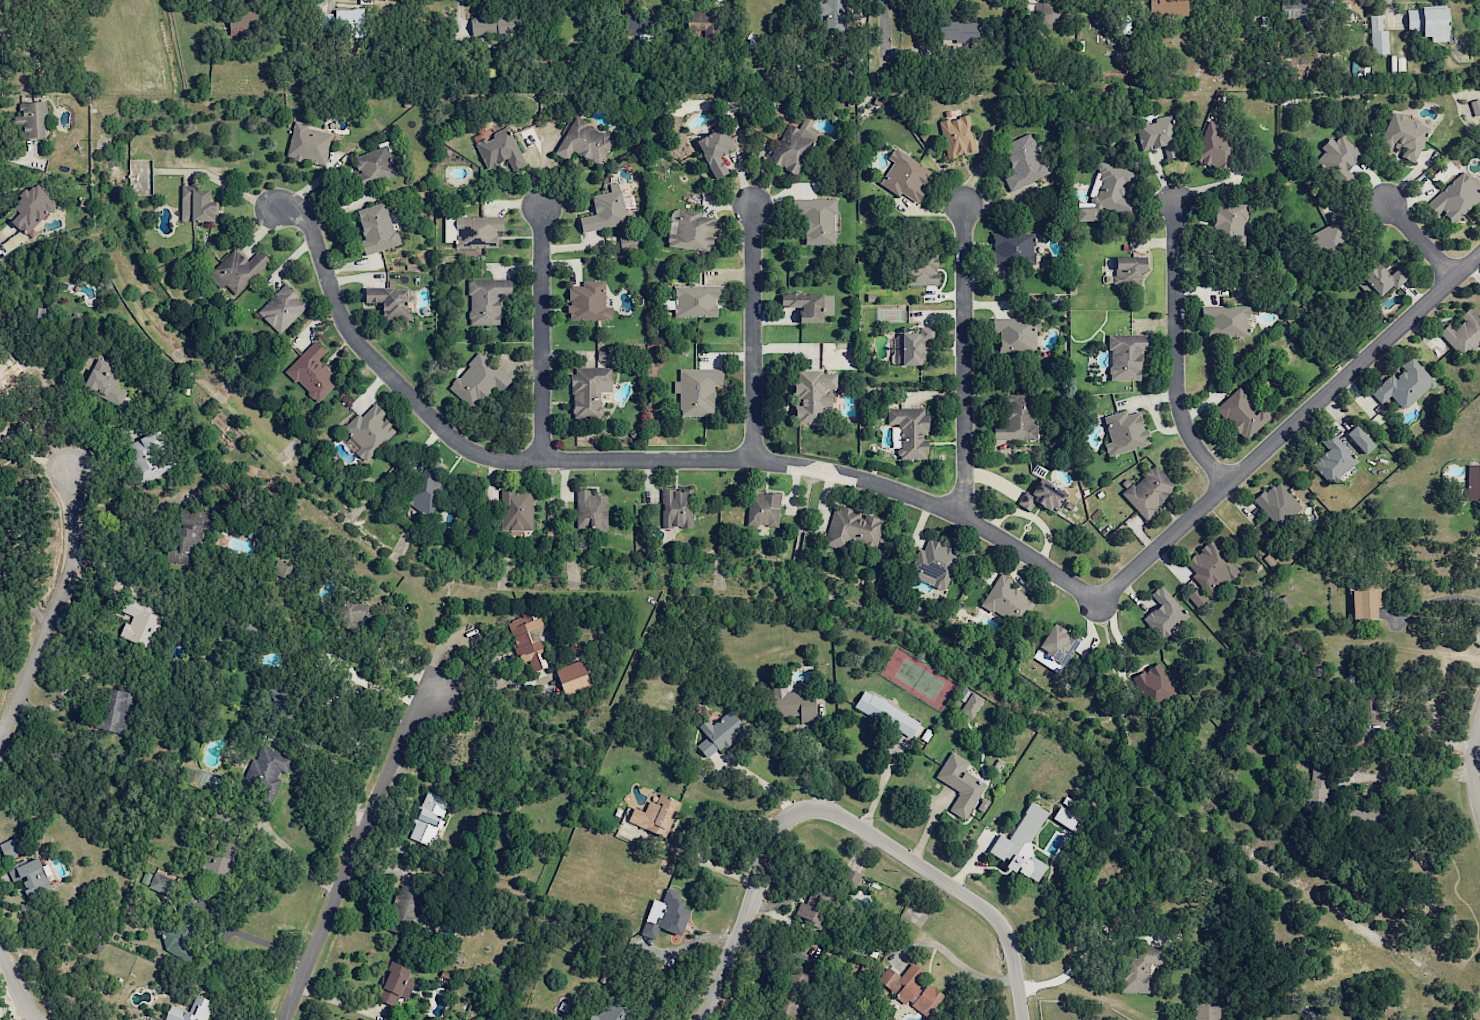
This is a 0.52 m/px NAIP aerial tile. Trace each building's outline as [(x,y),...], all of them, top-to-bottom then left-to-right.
[(845,0),(825,0),(825,2),(817,3),(818,16),(825,16),(825,33),(846,32),(845,0)] [(1187,0),(1149,0),(1148,15),(1187,16),(1187,0)] [(1309,18),(1309,0),(1280,0),(1280,17),(1309,18)] [(1060,21),(1060,1),(1025,3),(1026,16),(1034,16),(1034,29),(1051,28),(1051,22),(1060,21)] [(640,32),(640,5),(626,4),(625,32),(640,32)] [(365,21),(362,7),(335,11),(337,25),(365,21)] [(1407,8),(1407,30),(1422,30),(1422,36),(1430,36),(1430,41),(1447,41),(1447,8),(1407,8)] [(472,38),(525,32),(523,10),(469,17),(472,38)] [(687,29),(701,28),(702,34),(716,33),(715,11),(687,12),(687,29)] [(1382,30),(1381,15),(1370,15),(1371,55),(1388,54),(1387,30),(1382,30)] [(939,41),(978,40),(977,21),(938,22),(939,41)] [(1474,116),(1479,114),(1479,99),(1479,98),(1469,102),(1474,116)] [(47,137),(21,138),(20,124),(16,124),(16,115),(20,115),(19,102),(45,100),(47,137)] [(1402,146),(1391,141),(1388,149),(1378,145),(1392,111),(1428,126),(1413,162),(1398,156),(1402,146)] [(1163,146),(1141,151),(1134,122),(1170,114),(1179,155),(1165,158),(1163,146)] [(556,152),(578,115),(591,122),(590,124),(615,139),(601,165),(575,150),(569,160),(556,152)] [(940,123),(971,116),(979,150),(949,158),(940,123)] [(770,161),(790,122),(801,128),(807,117),(815,121),(812,126),(821,131),(797,175),(770,161)] [(288,155),(297,120),(310,123),(309,127),(333,133),(325,164),(288,155)] [(1207,120),(1219,124),(1217,130),(1236,136),(1224,171),(1194,161),(1207,120)] [(717,179),(697,141),(715,132),(713,129),(724,122),(738,147),(722,156),(731,172),(717,179)] [(489,169),(476,143),(510,127),(528,163),(515,169),(509,159),(489,169)] [(1000,145),(1029,132),(1035,145),(1032,146),(1038,160),(1042,159),(1049,173),(1008,191),(1002,177),(1012,172),(1000,145)] [(1350,170),(1357,176),(1347,188),(1318,162),(1342,134),(1364,154),(1350,170)] [(357,156),(388,145),(399,173),(362,187),(358,173),(363,172),(362,169),(359,170),(357,164),(359,163),(357,156)] [(882,184),(897,162),(891,158),(898,148),(934,171),(926,184),(924,182),(921,187),(927,191),(920,202),(903,192),(901,196),(882,184)] [(1134,173),(1129,186),(1122,184),(1118,196),(1136,202),(1131,218),(1091,204),(1100,179),(1098,178),(1100,173),(1097,172),(1101,161),(1134,173)] [(1462,172),(1479,193),(1479,199),(1451,224),(1441,211),(1434,217),(1424,206),(1462,172)] [(9,218),(19,208),(15,205),(23,197),(21,194),(28,187),(31,189),(39,181),(54,196),(51,199),(57,204),(27,235),(9,218)] [(183,220),(183,185),(196,185),(196,189),(213,190),(213,201),(218,201),(218,221),(183,220)] [(584,231),(581,217),(597,213),(593,195),(623,189),(626,207),(629,207),(632,222),(584,231)] [(795,198),(839,198),(839,213),(836,213),(836,244),(808,244),(808,214),(795,214),(795,198)] [(358,210),(386,201),(396,230),(398,229),(403,242),(366,255),(361,241),(368,238),(358,210)] [(1244,204),(1240,249),(1205,245),(1206,232),(1212,232),(1216,201),(1244,204)] [(681,208),(703,210),(702,216),(716,218),(712,251),(669,246),(671,234),(678,235),(681,208)] [(459,217),(505,216),(505,230),(498,230),(498,236),(500,236),(500,246),(459,247),(459,217)] [(1320,256),(1309,235),(1341,217),(1353,238),(1320,256)] [(27,239),(20,230),(1,244),(7,252),(27,239)] [(622,250),(620,235),(640,232),(642,247),(622,250)] [(992,264),(992,233),(1033,233),(1033,264),(992,264)] [(236,248),(250,261),(261,249),(272,259),(238,294),(214,271),(236,248)] [(907,285),(907,254),(941,254),(941,284),(907,285)] [(1139,272),(1139,284),(1114,285),(1114,257),(1145,256),(1145,272),(1139,272)] [(1389,283),(1376,295),(1357,273),(1373,259),(1388,276),(1397,268),(1405,277),(1393,288),(1389,283)] [(472,279),(514,279),(514,294),(501,295),(502,323),(473,324),(472,279)] [(572,320),(571,286),(584,286),(584,281),(607,280),(607,307),(613,307),(614,320),(572,320)] [(259,312),(286,283),(309,305),(282,333),(259,312)] [(680,317),(680,298),(677,298),(677,285),(726,285),(726,299),(719,299),(719,304),(721,304),(721,316),(680,317)] [(366,288),(397,287),(397,289),(411,289),(412,299),(410,299),(410,307),(413,306),(413,319),(385,319),(384,301),(366,301),(366,288)] [(800,322),(800,306),(784,306),(784,291),(828,291),(828,322),(800,322)] [(1200,319),(1200,305),(1249,305),(1248,337),(1206,336),(1206,325),(1210,325),(1210,319),(1200,319)] [(1468,306),(1479,320),(1479,342),(1461,359),(1437,332),(1448,322),(1454,328),(1463,320),(1458,315),(1468,306)] [(997,352),(997,332),(991,332),(991,318),(1033,318),(1033,352),(997,352)] [(903,332),(924,332),(924,326),(937,326),(937,339),(929,339),(929,365),(903,365),(903,332)] [(1139,350),(1140,379),(1110,379),(1110,335),(1145,334),(1145,350),(1139,350)] [(287,370),(317,340),(328,351),(318,361),(321,363),(323,361),(334,372),(332,374),(340,382),(319,402),(287,370)] [(481,351),(513,380),(502,392),(496,386),(475,410),(451,388),(471,365),(470,364),(481,351)] [(121,406),(85,386),(101,356),(111,362),(110,364),(118,368),(115,374),(121,377),(117,384),(129,391),(121,406)] [(1404,370),(1400,365),(1410,356),(1433,381),(1402,409),(1389,395),(1381,403),(1370,392),(1390,374),(1394,379),(1404,370)] [(28,373),(0,398),(0,361),(2,359),(7,364),(14,358),(28,373)] [(577,367),(613,366),(614,382),(601,382),(602,417),(575,418),(575,393),(572,393),(572,373),(577,373),(577,367)] [(682,368),(725,368),(725,383),(716,383),(716,415),(682,415),(682,392),(676,392),(676,380),(682,380),(682,368)] [(799,371),(827,371),(827,374),(839,374),(840,388),(827,388),(827,394),(835,394),(835,405),(825,406),(826,422),(797,423),(796,404),(800,404),(800,398),(796,398),(796,379),(800,379),(799,371)] [(1244,440),(1214,409),(1237,387),(1251,403),(1246,407),(1253,415),(1260,408),(1269,417),(1244,440)] [(1003,394),(1032,394),(1032,424),(1035,424),(1035,439),(992,439),(992,424),(1003,424),(1003,394)] [(345,429),(360,413),(363,416),(377,403),(387,413),(382,417),(385,421),(388,418),(393,424),(391,426),(396,431),(367,460),(358,452),(363,447),(345,429)] [(903,458),(903,439),(895,439),(895,427),(900,427),(900,423),(889,423),(889,408),(929,407),(929,415),(932,415),(932,430),(929,430),(929,434),(927,434),(927,439),(932,439),(933,453),(929,453),(929,458),(903,458)] [(1125,415),(1138,411),(1147,444),(1106,456),(1103,443),(1109,441),(1102,416),(1124,410),(1125,415)] [(1346,433),(1365,455),(1374,446),(1355,424),(1346,433)] [(141,484),(131,465),(135,463),(127,446),(162,429),(169,443),(154,451),(158,459),(172,452),(178,465),(141,484)] [(1326,449),(1318,439),(1329,429),(1356,460),(1329,484),(1310,462),(1326,449)] [(405,499),(433,459),(444,467),(441,472),(454,482),(430,516),(405,499)] [(1468,464),(1479,465),(1479,504),(1465,503),(1468,464)] [(1122,494),(1155,465),(1174,487),(1152,506),(1156,511),(1145,520),(1122,494)] [(1027,509),(1017,504),(1024,491),(1028,493),(1036,479),(1064,495),(1054,513),(1032,500),(1027,509)] [(1273,486),(1277,482),(1299,506),(1277,527),(1251,499),(1262,490),(1264,492),(1272,485),(1273,486)] [(608,495),(609,532),(593,532),(593,527),(578,527),(577,490),(593,490),(593,495),(608,495)] [(691,491),(690,525),(659,525),(660,491),(691,491)] [(502,492),(534,492),(534,528),(503,528),(502,492)] [(750,492),(779,494),(776,527),(747,525),(750,492)] [(875,546),(848,539),(845,550),(822,543),(832,508),(838,510),(839,507),(857,512),(855,517),(861,519),(863,514),(877,517),(876,521),(881,522),(875,546)] [(183,509),(215,512),(214,528),(206,527),(203,563),(167,560),(169,539),(181,540),(183,509)] [(958,551),(942,591),(930,586),(933,578),(909,568),(917,548),(922,550),(927,538),(958,551)] [(1210,597),(1190,575),(1194,572),(1184,561),(1208,539),(1238,571),(1210,597)] [(271,573),(286,579),(292,565),(277,559),(271,573)] [(1009,586),(1025,596),(1024,598),(1031,603),(1017,626),(991,610),(990,611),(979,604),(999,573),(1012,581),(1009,586)] [(1187,616),(1160,638),(1142,617),(1158,604),(1148,593),(1160,583),(1187,616)] [(1350,619),(1350,589),(1370,589),(1370,584),(1383,583),(1383,607),(1377,607),(1377,619),(1350,619)] [(1197,607),(1206,599),(1195,587),(1186,595),(1197,607)] [(349,591),(381,615),(372,627),(365,621),(355,634),(330,615),(349,591)] [(120,636),(126,622),(130,624),(135,615),(122,609),(128,595),(166,613),(149,650),(120,636)] [(535,670),(531,658),(522,662),(508,622),(523,617),(521,609),(535,604),(538,611),(542,610),(547,623),(542,638),(547,652),(545,653),(549,666),(535,670)] [(1034,649),(1050,623),(1078,640),(1062,666),(1034,649)] [(569,648),(575,639),(587,647),(581,656),(569,648)] [(556,669),(586,658),(596,686),(566,697),(556,669)] [(1131,677),(1157,661),(1178,697),(1152,712),(1131,677)] [(819,720),(802,721),(802,715),(776,716),(774,681),(789,680),(789,691),(817,690),(819,720)] [(141,690),(136,706),(131,704),(129,712),(133,713),(127,735),(91,724),(103,684),(121,690),(122,685),(141,690)] [(856,705),(866,687),(923,720),(913,738),(856,705)] [(286,699),(284,689),(271,692),(273,702),(286,699)] [(959,711),(971,718),(984,699),(972,691),(959,711)] [(1377,726),(1378,697),(1365,696),(1363,726),(1377,726)] [(722,752),(720,749),(708,759),(696,746),(708,736),(700,726),(709,718),(714,724),(732,708),(750,728),(722,752)] [(242,782),(253,756),(258,758),(264,745),(295,758),(289,773),(281,770),(278,777),(283,779),(277,796),(242,782)] [(962,819),(947,810),(958,792),(934,777),(949,751),(968,762),(963,770),(984,783),(962,819)] [(1326,800),(1308,798),(1311,758),(1329,759),(1326,800)] [(181,769),(180,778),(193,780),(194,771),(181,769)] [(433,846),(409,836),(430,783),(455,793),(433,846)] [(667,835),(630,820),(636,806),(647,811),(651,800),(658,802),(662,793),(682,801),(667,835)] [(987,850),(997,832),(1005,837),(1028,799),(1043,808),(1026,837),(1031,858),(1043,865),(1035,879),(987,850)] [(1047,816),(1055,804),(1074,816),(1067,828),(1047,816)] [(232,885),(202,873),(212,850),(218,852),(227,831),(250,841),(232,885)] [(22,852),(15,836),(0,843),(0,847),(6,859),(22,852)] [(23,877),(14,881),(8,868),(19,863),(20,865),(41,856),(45,867),(39,870),(48,889),(28,898),(25,890),(28,889),(23,877)] [(841,882),(848,865),(865,872),(859,889),(841,882)] [(140,882),(148,885),(152,874),(145,871),(140,882)] [(149,886),(155,871),(179,880),(173,895),(149,886)] [(822,928),(795,918),(802,900),(808,902),(818,876),(839,884),(822,928)] [(387,928),(403,882),(437,894),(432,910),(420,907),(410,936),(387,928)] [(656,922),(669,886),(682,890),(679,897),(689,900),(687,905),(696,909),(686,936),(662,927),(657,940),(642,935),(647,918),(656,922)] [(162,929),(182,924),(177,904),(197,900),(205,934),(188,937),(190,949),(195,952),(189,962),(174,953),(168,955),(162,929)] [(1152,993),(1119,993),(1118,946),(1165,945),(1165,963),(1147,963),(1148,974),(1152,974),(1152,993)] [(396,1005),(376,996),(392,959),(413,968),(410,975),(418,979),(410,998),(402,994),(396,1005)] [(914,1004),(915,1002),(912,999),(908,1004),(879,980),(891,965),(902,975),(914,960),(927,971),(918,981),(923,985),(921,987),(925,990),(932,982),(947,995),(929,1017),(914,1004)] [(799,1019),(771,1009),(788,965),(816,976),(799,1019)] [(639,1013),(634,1019),(594,1019),(615,993),(639,1013)] [(213,1009),(208,1019),(167,1019),(165,1019),(172,1004),(191,1011),(198,994),(214,1001),(211,1008),(213,1009)] [(1218,1006),(1217,1019),(1192,1019),(1192,1005),(1218,1006)]
